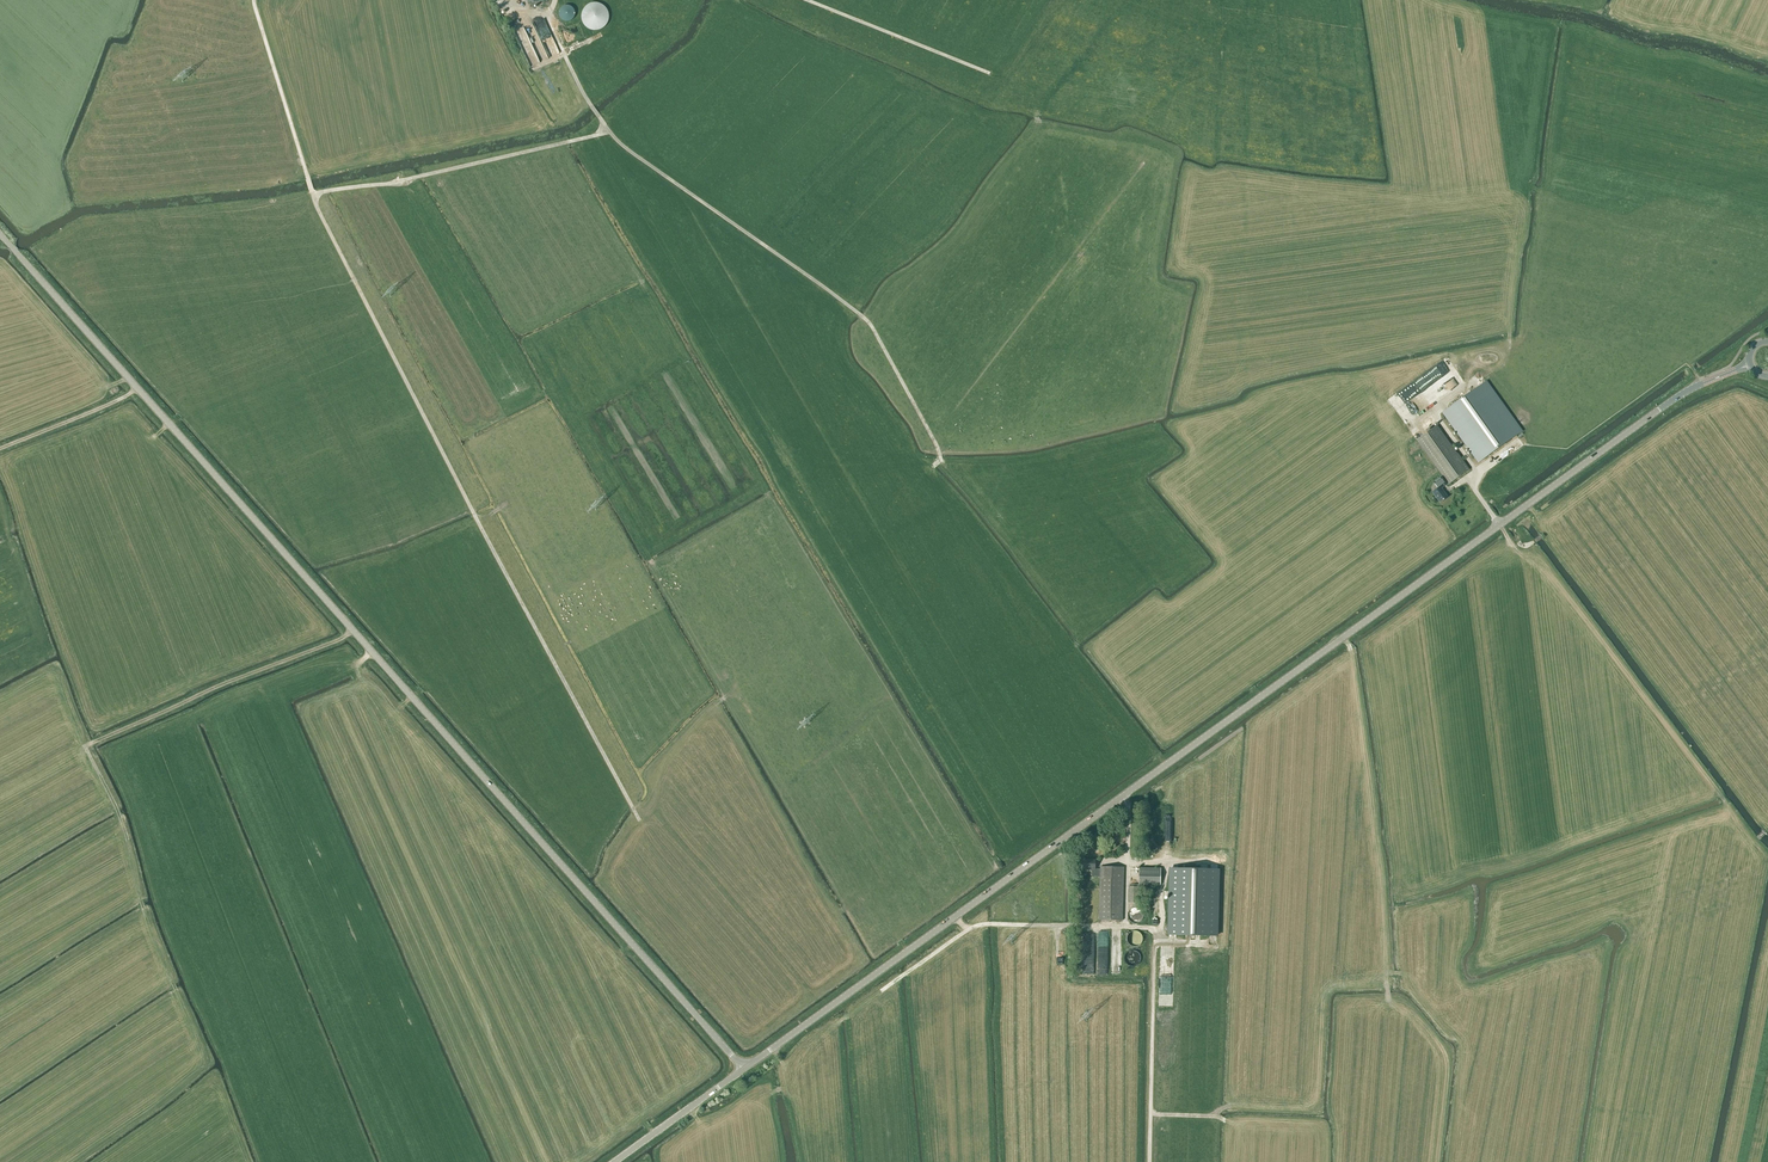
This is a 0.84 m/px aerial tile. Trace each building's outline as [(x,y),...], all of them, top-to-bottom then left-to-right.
[(581,16),(581,17),(581,18),(581,19),(581,21),(581,22),(582,23),(582,24),(583,24),(583,25),(584,26),(585,27),(586,28),(587,28),(588,29),(589,29),(589,30),(590,30),(591,30),(592,30),(593,31),(594,31),(595,31),(596,31),(597,30),(598,30),(599,30),(600,30),(601,29),(602,29),(602,28),(603,28),(604,27),(605,26),(606,25),(606,24),(607,24),(607,23),(607,22),(608,21),(608,20),(608,18),(609,17),(609,16),(608,14),(608,13),(608,12),(607,10),(606,9),(605,7),(604,6),(602,5),(601,4),(600,4),(599,3),(597,3),(596,3),(595,3),(594,3),(593,3),(592,3),(591,3),(590,4),(589,4),(587,5),(586,6),(585,6),(585,7),(584,7),(584,8),(583,9),(582,10),(582,11),(581,12),(581,13),(581,14),(581,15),(581,16)] [(567,22),(568,22),(570,21),(571,21),(572,20),(573,19),(574,17),(574,16),(575,15),(575,13),(575,12),(574,10),(574,9),(573,8),(571,7),(570,6),(569,6),(567,6),(566,6),(564,6),(563,6),(562,7),(561,8),(560,9),(559,11),(559,12),(558,13),(558,15),(559,16),(560,18),(560,19),(561,20),(563,21),(564,21),(565,22),(567,22)] [(539,63),(560,53),(545,20),(540,22),(543,28),(538,30),(534,23),(514,31),(530,66),(535,64),(533,60),(537,58),(539,63)] [(573,32),(563,35),(566,43),(583,37),(581,32),(574,34),(573,32)] [(1479,462),(1522,432),(1486,382),(1443,412),(1479,462)] [(1457,454),(1437,426),(1417,440),(1442,476),(1434,483),(1438,488),(1433,492),(1440,503),(1443,500),(1443,501),(1448,497),(1440,487),(1447,483),(1448,485),(1469,469),(1458,454),(1457,454)] [(1100,869),(1095,869),(1096,859),(1082,859),(1082,869),(1092,869),(1092,877),(1100,877),(1099,920),(1123,920),(1124,867),(1101,867),(1100,869)] [(1161,885),(1161,868),(1140,868),(1139,884),(1161,885)] [(1217,935),(1218,869),(1171,868),(1169,934),(1217,935)] [(1138,902),(1139,886),(1129,886),(1129,902),(1138,902)] [(1136,923),(1137,923),(1138,923),(1139,922),(1140,922),(1141,921),(1142,920),(1143,919),(1143,918),(1143,916),(1143,915),(1143,914),(1143,913),(1143,912),(1142,911),(1141,910),(1140,909),(1139,908),(1138,908),(1137,908),(1136,907),(1134,908),(1133,908),(1132,908),(1131,909),(1130,910),(1129,911),(1129,912),(1128,913),(1128,914),(1128,915),(1128,916),(1128,918),(1129,919),(1129,920),(1130,921),(1131,922),(1132,922),(1133,923),(1134,923),(1136,923)] [(1135,946),(1136,946),(1137,946),(1138,946),(1139,945),(1140,944),(1141,943),(1142,942),(1142,941),(1142,940),(1143,938),(1142,937),(1142,936),(1142,935),(1141,934),(1140,933),(1139,932),(1138,931),(1137,931),(1136,931),(1135,931),(1133,931),(1132,931),(1131,931),(1130,932),(1129,933),(1128,934),(1128,935),(1127,936),(1127,937),(1127,938),(1127,940),(1128,942),(1128,943),(1129,944),(1130,945),(1131,946),(1132,946),(1133,946),(1135,946)] [(1132,963),(1140,962),(1140,953),(1132,954),(1132,963)]
